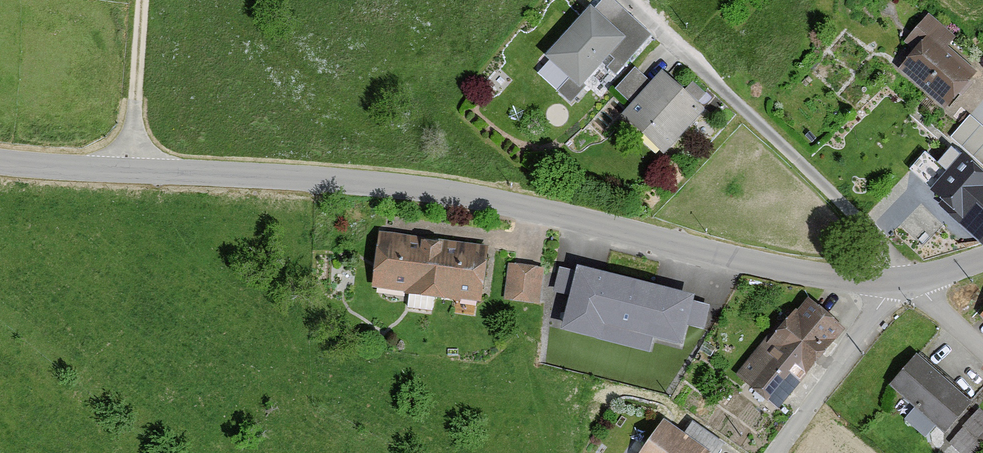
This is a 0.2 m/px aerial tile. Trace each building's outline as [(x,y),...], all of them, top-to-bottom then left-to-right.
[(609,32),(591,14),(545,62),(551,67),(537,81),(570,112),(586,95),(583,92),(608,66),(619,76),(650,44),(622,18),(609,32)] [(956,43),(929,19),(904,47),(914,56),(897,75),(943,115),(976,77),(947,53),(956,43)] [(651,89),(636,75),(615,97),(632,112),(620,125),(661,163),(704,117),(662,78),(651,89)] [(948,136),(982,169),(982,121),(972,111),(948,136)] [(960,160),(926,201),(982,249),(982,179),(960,160)] [(440,301),(447,245),(382,238),(375,293),(440,301)] [(486,250),(447,245),(440,301),(479,306),(486,250)] [(698,297),(569,266),(556,320),(685,351),(698,297)] [(542,274),(509,271),(506,304),(539,307),(542,274)] [(843,333),(808,305),(799,316),(796,314),(774,342),(768,338),(735,380),(779,415),(843,333)] [(973,411),(917,361),(890,391),(946,441),(973,411)] [(981,389),(967,376),(958,386),(972,399),(981,389)] [(980,414),(945,452),(982,452),(982,417),(980,414)] [(664,424),(644,452),(721,452),(725,447),(693,425),(684,438),(664,424)]
